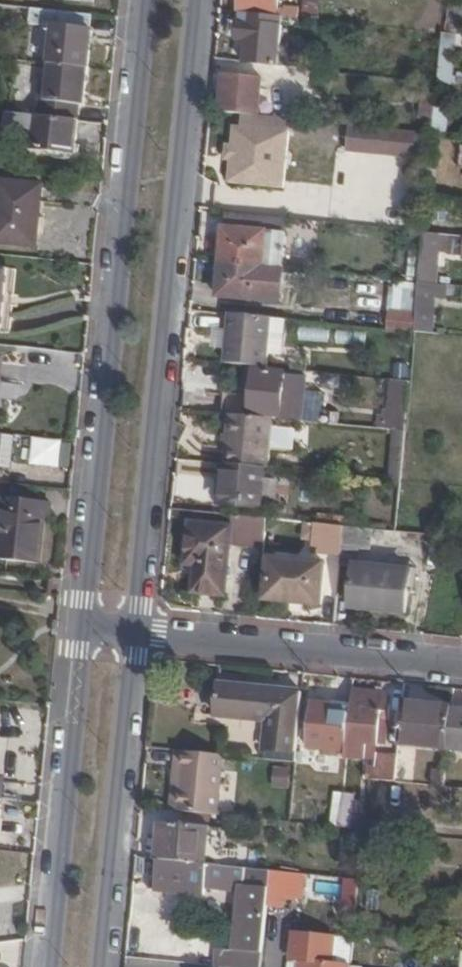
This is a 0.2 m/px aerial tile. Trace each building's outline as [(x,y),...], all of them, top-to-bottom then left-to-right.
[(237,12),(239,13),(279,17),(298,19),(299,8),(284,7),(283,10),(276,9),(277,0),(238,0),(237,12)] [(461,26),(461,6),(451,5),(449,25),(461,26)] [(52,69),(92,73),(96,37),(94,37),(96,18),(30,11),(28,30),(56,33),(52,69)] [(244,41),(242,65),(302,70),(304,49),(276,46),(279,17),(239,13),(238,23),(234,23),(233,40),(244,41)] [(453,34),(439,32),(436,70),(435,73),(434,83),(448,85),(453,34)] [(48,121),(80,125),(82,110),(88,110),(92,73),(52,69),(48,106),(50,106),(48,121)] [(425,82),(434,83),(435,73),(436,70),(426,70),(425,82)] [(220,73),(215,112),(270,117),(273,86),(258,84),(258,76),(220,73)] [(434,92),(434,90),(420,89),(416,119),(430,121),(432,108),(433,99),(434,92)] [(429,133),(443,134),(445,109),(432,108),(430,121),(429,133)] [(35,153),(76,157),(80,125),(48,121),(39,120),(6,116),(4,137),(36,140),(35,153)] [(287,132),(237,127),(231,179),(281,184),(287,132)] [(344,151),(378,154),(380,132),(346,129),(344,151)] [(2,187),(0,208),(0,244),(37,248),(42,193),(2,187)] [(439,206),(430,205),(429,217),(438,218),(439,206)] [(283,238),(285,221),(225,215),(223,232),(265,236),(283,238)] [(262,269),(279,271),(283,238),(265,236),(223,232),(220,265),(262,269)] [(262,269),(220,265),(217,300),(258,304),(260,295),(262,269)] [(6,335),(12,272),(5,272),(0,271),(0,334),(6,335)] [(410,332),(427,333),(432,284),(415,283),(412,315),(410,332)] [(228,313),(223,363),(266,367),(270,318),(228,313)] [(410,332),(412,315),(386,313),(384,329),(410,332)] [(219,395),(217,413),(228,415),(247,416),(247,414),(278,417),(278,413),(299,415),(301,377),(283,375),(283,373),(250,370),(248,397),(219,395)] [(391,379),(389,411),(409,412),(411,380),(391,379)] [(228,415),(223,464),(261,467),(267,468),(272,419),(247,416),(228,415)] [(387,480),(396,481),(401,432),(396,431),(392,430),(387,480)] [(6,435),(2,471),(10,472),(15,436),(6,435)] [(261,467),(223,464),(219,502),(258,506),(261,467)] [(9,501),(4,562),(42,567),(48,522),(53,522),(55,506),(9,501)] [(234,540),(264,543),(266,522),(236,519),(234,540)] [(192,592),(222,595),(229,526),(189,522),(185,564),(195,565),(192,592)] [(342,526),(338,566),(355,567),(358,528),(342,526)] [(369,541),(393,542),(394,533),(369,531),(369,541)] [(325,564),(271,559),(267,599),(321,604),(325,564)] [(406,572),(355,567),(350,607),(402,612),(406,572)] [(295,754),(301,695),(216,685),(212,716),(266,722),(265,732),(263,750),(295,754)] [(351,706),(349,722),(383,727),(384,712),(390,712),(391,699),(386,698),(386,696),(353,691),(351,706)] [(306,746),(346,750),(349,722),(351,706),(311,701),(306,746)] [(397,742),(448,747),(451,709),(401,705),(397,742)] [(448,747),(461,748),(461,711),(451,709),(448,747)] [(266,722),(212,716),(211,725),(265,732),(266,722)] [(222,756),(175,750),(173,768),(182,769),(177,811),(217,815),(222,756)] [(262,760),(294,764),(295,754),(263,750),(262,760)] [(395,771),(396,756),(378,755),(376,781),(393,782),(395,771)] [(173,768),(169,811),(177,811),(182,769),(173,768)] [(443,787),(445,771),(433,769),(431,786),(443,787)] [(271,791),(288,792),(290,781),(273,779),(271,791)] [(358,797),(335,796),(333,824),(356,825),(358,797)] [(203,864),(232,867),(234,851),(205,847),(207,828),(157,822),(153,859),(203,864)] [(378,843),(379,831),(362,829),(361,841),(378,843)] [(394,833),(379,831),(378,843),(393,844),(394,833)] [(203,864),(153,859),(150,889),(200,895),(203,864)] [(268,870),(241,867),(240,886),(238,886),(231,966),(258,966),(260,953),(265,903),(268,870)] [(303,899),(306,874),(268,870),(265,903),(283,905),(284,897),(303,899)] [(348,890),(356,890),(358,879),(349,878),(348,890)] [(352,936),(294,930),(290,958),(301,959),(300,966),(349,966),(352,936)]
